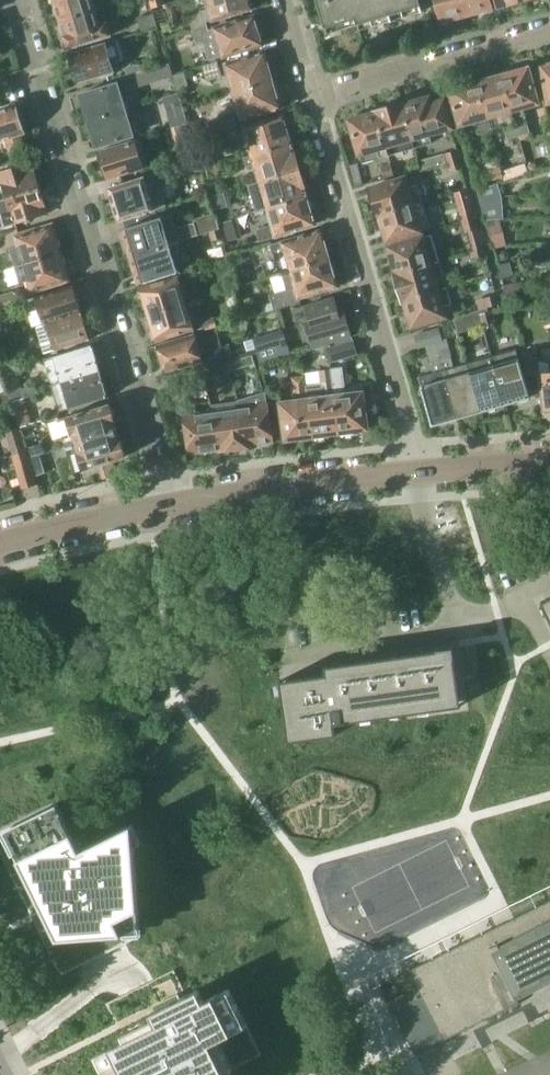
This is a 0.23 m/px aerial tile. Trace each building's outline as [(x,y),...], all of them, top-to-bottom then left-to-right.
[(59,21),(97,9),(96,9),(101,7),(104,1),(104,0),(53,0),(59,21)] [(210,8),(201,11),(201,12),(189,16),(193,30),(208,25),(207,21),(213,19),(252,8),(250,0),(207,0),(210,8)] [(326,27),(339,23),(341,29),(372,20),(373,26),(393,20),(391,14),(402,11),(404,17),(423,11),(420,0),(317,0),(326,27)] [(463,0),(434,0),(440,22),(467,15),(463,0)] [(467,15),(494,8),(492,0),(463,0),(467,15)] [(97,9),(59,21),(68,47),(105,36),(116,32),(113,20),(101,23),(97,9)] [(154,13),(138,19),(142,31),(158,26),(154,13)] [(215,27),(215,28),(209,29),(208,25),(193,30),(197,44),(204,42),(210,60),(223,55),(223,56),(263,44),(254,15),(215,27)] [(113,71),(111,63),(117,61),(117,59),(122,57),(116,39),(69,52),(78,81),(113,71)] [(226,63),(234,92),(274,80),(265,52),(226,63)] [(223,75),(218,60),(202,65),(207,80),(223,75)] [(131,65),(127,68),(129,75),(134,73),(141,71),(139,64),(133,64),(132,64),(131,65)] [(141,71),(134,73),(138,84),(156,79),(153,67),(141,71)] [(528,67),(502,75),(519,136),(520,135),(521,140),(532,137),(524,106),(538,102),(528,67)] [(189,86),(185,72),(185,71),(174,75),(178,90),(189,86)] [(508,139),(519,136),(502,75),(477,82),(491,131),(492,130),(491,128),(504,124),(508,139)] [(89,119),(126,108),(121,93),(129,91),(125,79),(81,93),(89,119)] [(234,92),(242,119),(281,107),(274,80),(234,92)] [(479,134),(491,131),(477,82),(451,89),(460,124),(475,119),(479,134)] [(172,126),(188,121),(179,92),(163,97),(172,126)] [(402,102),(412,138),(415,147),(432,142),(431,135),(452,129),(446,108),(436,111),(433,97),(406,104),(406,101),(402,102)] [(404,141),(412,138),(402,102),(376,110),(376,113),(377,113),(383,134),(389,154),(407,149),(404,141)] [(6,137),(13,160),(27,155),(20,132),(25,131),(24,129),(25,125),(23,119),(20,117),(16,103),(0,108),(0,139),(6,137)] [(134,135),(126,108),(89,119),(98,146),(134,135)] [(233,110),(217,115),(222,131),(237,126),(233,110)] [(362,162),(389,154),(383,134),(377,113),(376,113),(350,121),(362,162)] [(252,154),(292,142),(284,115),(244,126),(252,154)] [(171,127),(180,156),(196,150),(188,121),(172,126),(172,127),(171,127)] [(99,151),(108,178),(143,167),(135,140),(99,151)] [(255,165),(260,181),(300,169),(292,142),(252,154),(244,156),(247,167),(255,165)] [(445,153),(448,162),(460,159),(457,149),(445,153)] [(179,176),(202,169),(196,150),(180,156),(173,158),(179,176)] [(202,154),(206,168),(218,164),(213,151),(202,154)] [(422,170),(418,156),(408,159),(412,173),(422,170)] [(460,159),(448,162),(450,171),(463,167),(460,159)] [(0,170),(0,175),(7,197),(41,187),(36,169),(31,171),(29,162),(0,170)] [(363,182),(358,162),(349,165),(355,185),(363,182)] [(527,162),(502,171),(504,177),(505,180),(530,172),(527,162)] [(382,165),(386,179),(395,176),(392,163),(382,165)] [(206,168),(210,177),(220,174),(218,164),(206,168)] [(504,177),(502,171),(501,165),(483,170),(486,182),(504,177)] [(260,181),(268,207),(307,195),(300,169),(260,181)] [(120,219),(124,218),(154,208),(154,210),(167,206),(160,183),(156,184),(153,174),(110,187),(120,219)] [(378,215),(380,214),(423,202),(417,183),(409,186),(406,176),(370,187),(378,215)] [(480,198),(500,196),(498,183),(478,189),(480,198)] [(0,199),(0,226),(1,228),(45,214),(42,205),(46,204),(41,187),(7,197),(0,199)] [(210,196),(214,209),(228,206),(225,192),(210,196)] [(316,224),(307,195),(268,207),(273,224),(257,229),(260,241),(316,224)] [(500,196),(480,198),(487,220),(500,218),(504,218),(500,196)] [(430,228),(423,202),(380,214),(388,240),(430,228)] [(209,231),(210,231),(220,228),(213,206),(192,212),(195,221),(176,227),(171,213),(157,218),(154,210),(154,208),(124,218),(127,227),(123,228),(131,255),(180,240),(209,231)] [(473,210),(460,213),(463,223),(477,219),(474,210),(473,210)] [(228,240),(243,236),(237,218),(222,222),(228,240)] [(507,244),(500,218),(487,220),(494,248),(507,244)] [(477,219),(463,223),(465,232),(479,228),(477,219)] [(13,250),(18,265),(61,252),(53,226),(16,237),(19,248),(13,250)] [(220,228),(210,231),(213,241),(223,237),(220,228)] [(280,273),(282,272),(281,271),(330,256),(322,230),(283,241),(285,250),(274,254),(280,273)] [(397,272),(440,260),(432,233),(389,246),(397,272)] [(179,271),(176,261),(185,258),(180,240),(131,255),(140,283),(179,271)] [(487,257),(484,247),(474,250),(471,251),(474,261),(487,257)] [(241,248),(226,252),(231,268),(245,263),(241,248)] [(503,250),(500,254),(502,259),(507,260),(510,256),(509,251),(503,250)] [(22,279),(29,277),(33,290),(69,279),(61,252),(18,265),(22,279)] [(301,301),(300,296),(338,285),(330,256),(281,271),(282,272),(287,290),(270,295),(274,309),(301,301)] [(403,300),(405,300),(405,299),(448,287),(440,260),(397,272),(394,273),(403,300)] [(209,264),(200,267),(202,276),(212,273),(209,264)] [(200,267),(199,266),(187,271),(190,279),(202,276),(200,267)] [(141,287),(149,313),(185,302),(177,276),(141,287)] [(509,304),(510,309),(518,307),(524,305),(518,281),(504,284),(509,304)] [(36,326),(82,312),(74,283),(29,297),(33,309),(29,310),(34,326),(36,326)] [(412,325),(447,315),(444,306),(453,303),(448,287),(405,299),(405,300),(412,325)] [(497,294),(496,294),(483,298),(486,307),(500,303),(497,294)] [(352,335),(345,310),(345,308),(339,310),(335,295),(305,304),(309,319),(305,320),(306,324),(303,331),(306,340),(311,343),(312,346),(352,335)] [(185,302),(149,313),(158,339),(194,328),(185,302)] [(496,324),(491,310),(479,313),(483,328),(496,324)] [(91,339),(82,312),(36,326),(44,353),(91,339)] [(222,314),(215,316),(217,326),(225,324),(222,314)] [(202,320),(205,330),(217,326),(215,316),(202,320)] [(439,328),(415,335),(419,347),(427,345),(432,362),(441,359),(436,342),(443,340),(439,328)] [(284,331),(254,340),(260,362),(291,353),(284,331)] [(158,345),(167,372),(211,358),(212,361),(213,361),(227,357),(233,355),(230,344),(210,350),(209,348),(200,351),(194,334),(158,345)] [(443,340),(436,342),(441,359),(444,369),(458,418),(482,411),(468,362),(454,366),(451,356),(452,356),(447,339),(443,340)] [(358,353),(354,340),(327,347),(329,361),(358,353)] [(44,358),(52,384),(100,369),(92,343),(44,358)] [(11,364),(5,344),(0,346),(0,359),(2,367),(11,364)] [(516,348),(492,355),(506,404),(530,397),(516,348)] [(535,348),(522,352),(526,365),(539,360),(535,348)] [(228,361),(231,370),(256,363),(253,354),(228,361)] [(492,355),(468,362),(482,411),(506,404),(492,355)] [(227,357),(213,361),(217,375),(231,371),(231,370),(228,361),(227,357)] [(539,360),(526,365),(529,375),(540,373),(540,372),(539,360)] [(212,361),(200,365),(204,379),(217,375),(213,361),(212,361)] [(540,372),(540,373),(544,409),(549,408),(549,361),(549,371),(540,372)] [(13,401),(25,397),(22,388),(15,363),(11,364),(2,367),(10,391),(9,392),(11,401),(13,401)] [(343,367),(332,368),(335,394),(340,432),(369,428),(363,390),(346,392),(343,367)] [(321,382),(306,384),(313,436),(340,432),(335,394),(332,368),(320,370),(321,382)] [(108,396),(100,369),(52,384),(60,411),(108,396)] [(434,372),(419,376),(433,425),(458,418),(444,369),(434,372)] [(296,399),(280,401),(285,440),(313,436),(306,384),(305,375),(293,376),(296,399)] [(37,383),(22,388),(25,397),(40,393),(37,383)] [(181,386),(171,389),(178,411),(185,415),(190,453),(205,450),(205,453),(217,452),(216,449),(218,449),(213,412),(197,414),(195,402),(186,404),(181,386)] [(9,392),(0,394),(0,405),(11,401),(9,392)] [(267,393),(239,401),(239,403),(245,446),(256,445),(256,443),(258,443),(259,446),(270,444),(270,441),(273,441),(268,404),(267,393)] [(17,415),(20,425),(20,427),(32,423),(25,397),(13,401),(17,415)] [(239,401),(213,404),(215,412),(213,412),(218,449),(219,448),(219,450),(233,448),(235,450),(241,449),(242,447),(245,446),(239,403),(239,401)] [(66,445),(117,430),(114,420),(115,420),(110,403),(58,419),(65,445),(66,445)] [(19,426),(16,415),(6,418),(9,429),(19,426)] [(117,430),(66,445),(65,445),(55,448),(58,459),(69,455),(73,472),(125,455),(121,439),(119,439),(117,430)] [(30,456),(40,453),(45,452),(43,443),(27,448),(28,450),(30,456)] [(35,475),(30,456),(28,450),(13,454),(16,464),(15,464),(22,488),(38,484),(35,475)] [(46,472),(40,453),(30,456),(35,475),(46,472)] [(16,464),(13,454),(2,458),(5,467),(15,464),(16,464)] [(290,693),(282,694),(285,709),(287,726),(294,725),(296,739),(338,733),(336,723),(405,713),(432,709),(434,709),(448,707),(447,700),(460,698),(461,698),(461,696),(456,657),(455,655),(289,678),(287,679),(288,680),(290,693)] [(0,831),(0,851),(61,975),(141,935),(139,913),(133,823),(81,849),(58,802),(16,823),(0,831)] [(419,987),(390,1002),(414,1054),(483,1019),(518,1002),(516,999),(549,982),(549,900),(450,950),(434,957),(410,969),(419,987)] [(95,1054),(106,1074),(227,1074),(226,1073),(233,1069),(262,1055),(248,1024),(229,988),(204,1000),(198,988),(187,994),(175,969),(107,1003),(122,1033),(125,1039),(95,1054)]
